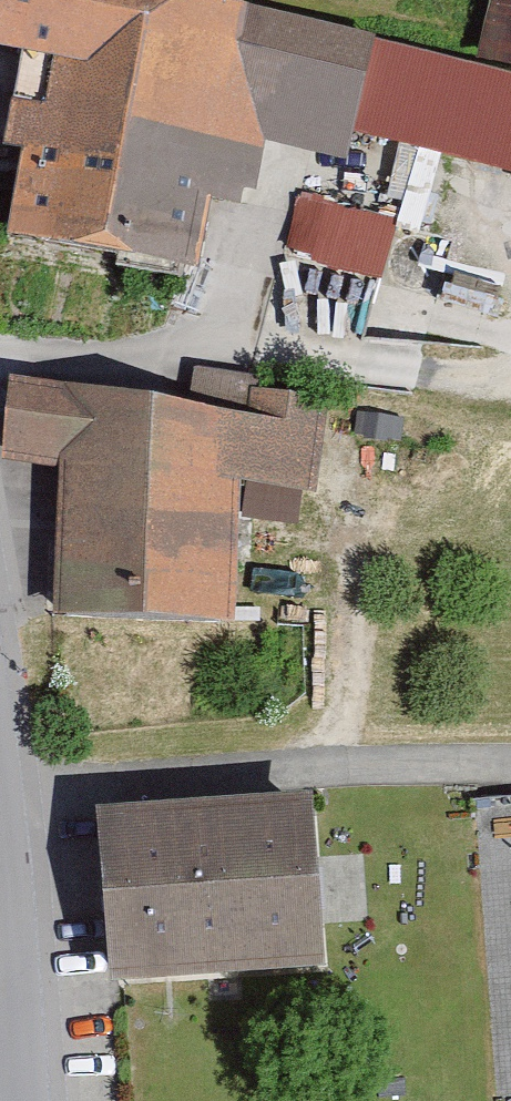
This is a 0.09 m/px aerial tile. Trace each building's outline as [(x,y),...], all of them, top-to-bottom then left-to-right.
[(151,0),(7,0),(0,33),(0,69),(27,75),(9,159),(37,165),(18,253),(200,292),(218,211),(258,220),(272,157),(357,176),(384,50),(151,0)] [(475,73),(510,81),(510,0),(493,0),(475,73)] [(400,228),(302,200),(285,258),(383,287),(400,228)] [(193,418),(15,388),(7,472),(63,483),(59,628),(240,634),(250,496),(322,503),(333,411),(259,402),(261,391),(197,380),(193,418)] [(327,811),(107,827),(120,1000),(340,984),(327,811)]
